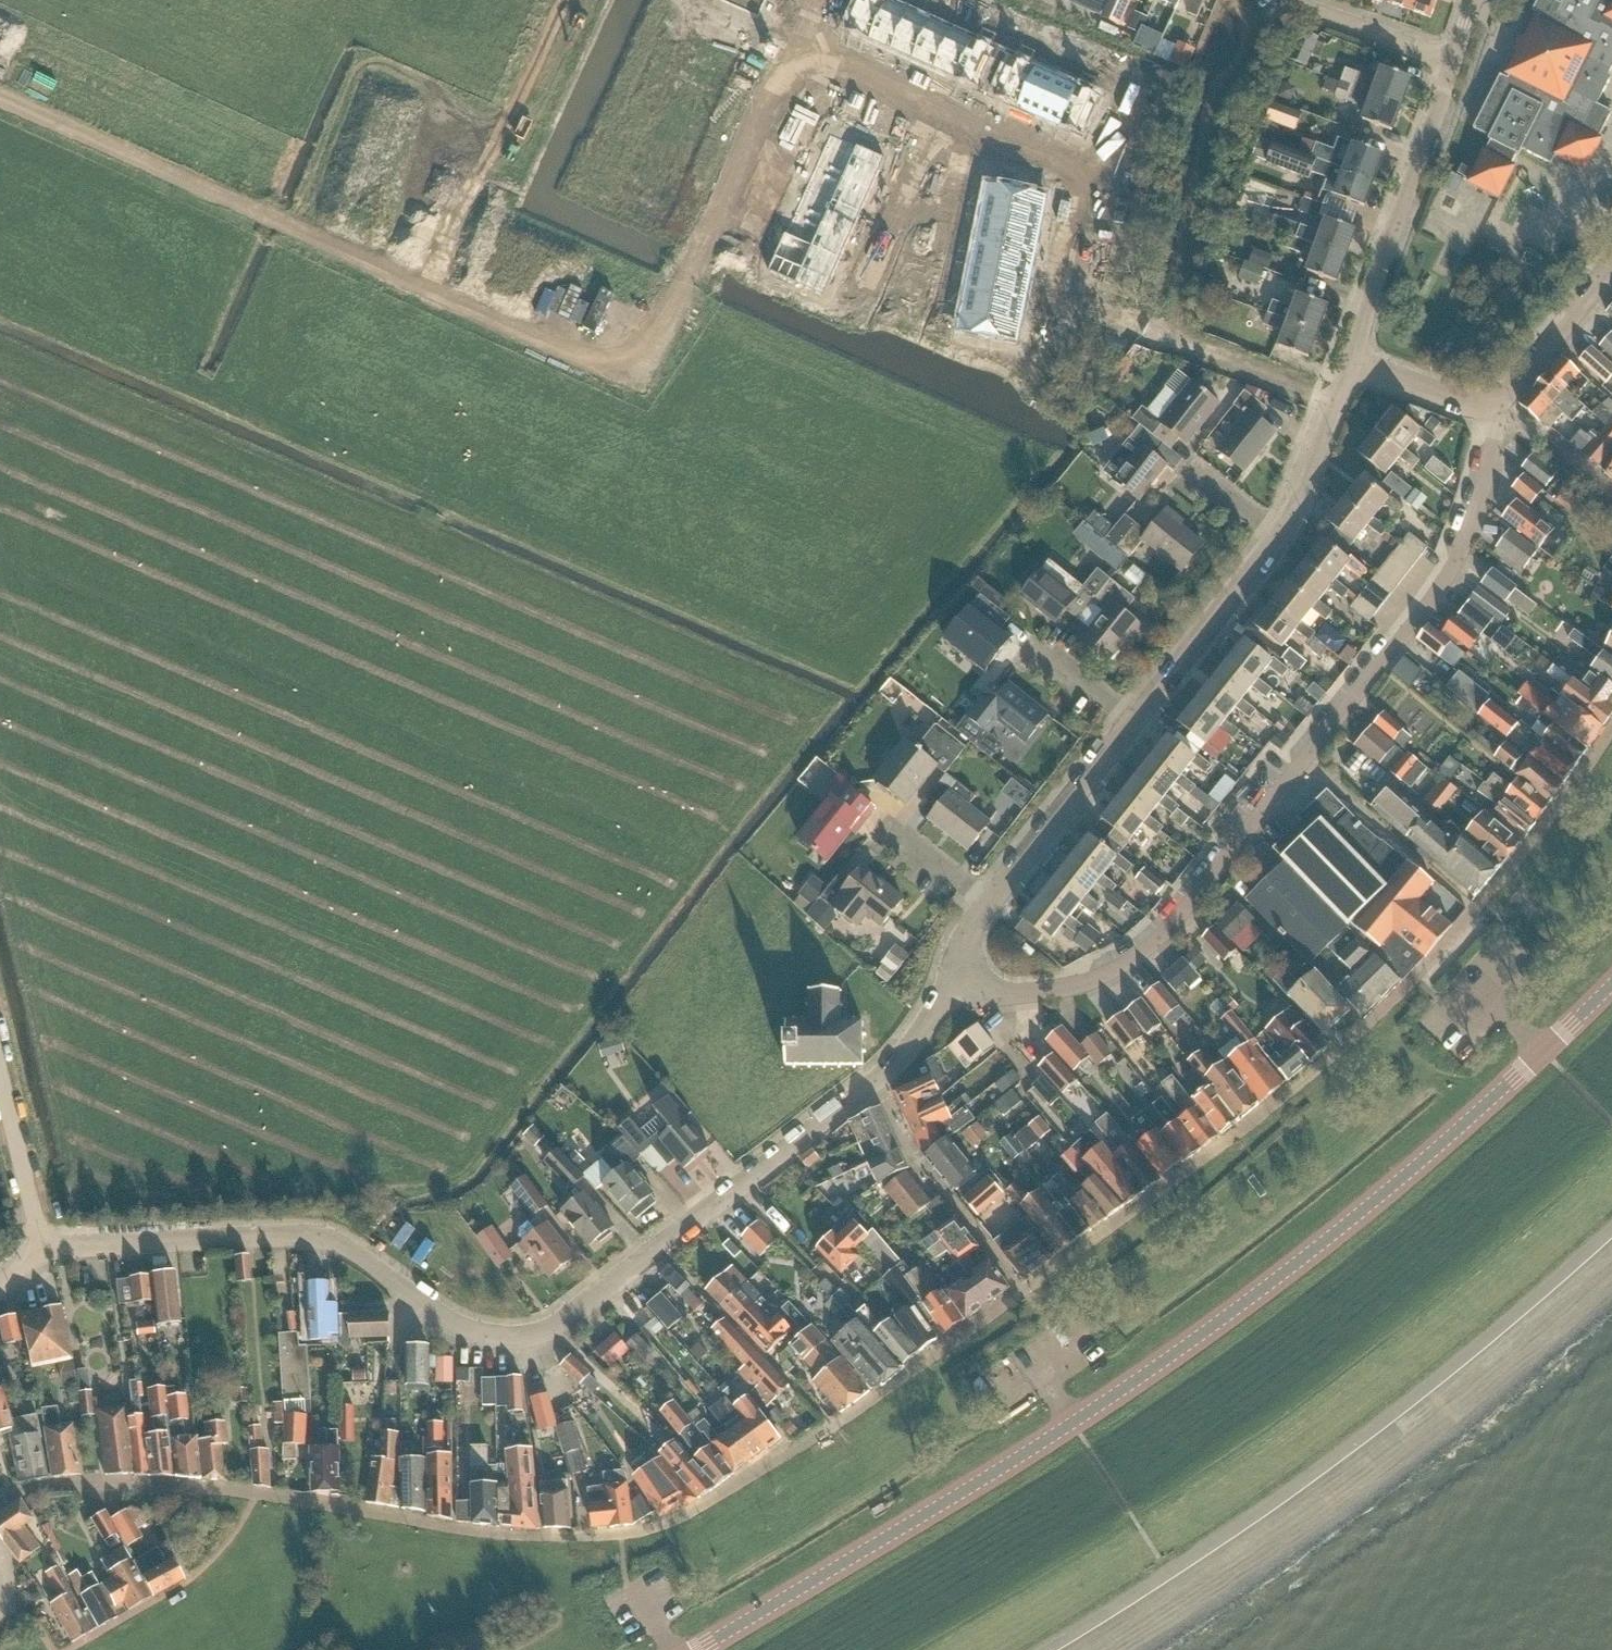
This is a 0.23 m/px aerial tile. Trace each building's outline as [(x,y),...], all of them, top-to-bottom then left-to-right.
[(684,40),(738,64),(750,39),(738,33),(744,21),(697,0),(690,0),(684,13),(694,17),(684,40)] [(721,1),(759,18),(767,0),(722,0),(721,1)] [(847,31),(870,41),(887,3),(881,0),(861,0),(847,31)] [(975,7),(986,12),(990,4),(981,0),(978,0),(975,7)] [(1068,1),(1100,15),(1107,0),(1069,0),(1068,1)] [(1120,25),(1131,1),(1128,0),(1112,0),(1104,18),(1120,25)] [(1189,15),(1197,18),(1205,0),(1195,0),(1189,15)] [(1413,0),(1386,0),(1388,1),(1388,3),(1409,11),(1413,0)] [(1409,11),(1431,18),(1437,0),(1413,0),(1409,11)] [(1597,105),(1611,77),(1609,75),(1611,69),(1611,0),(1564,0),(1561,5),(1552,0),(1538,0),(1533,11),(1540,15),(1538,19),(1535,18),(1524,40),(1520,38),(1514,49),(1518,52),(1507,74),(1510,75),(1508,79),(1500,75),(1473,129),(1490,137),(1488,140),(1491,141),(1485,153),(1511,166),(1517,154),(1519,155),(1522,149),(1552,164),(1556,156),(1586,171),(1602,140),(1599,138),(1611,113),(1611,112),(1597,105)] [(887,3),(870,41),(892,51),(909,13),(887,3)] [(990,4),(986,12),(998,17),(1002,9),(990,4)] [(909,13),(892,51),(913,60),(930,22),(909,13)] [(1134,16),(1129,27),(1141,33),(1146,21),(1134,16)] [(930,22),(913,60),(935,70),(952,32),(930,22)] [(1040,29),(1036,37),(1048,42),(1051,34),(1040,29)] [(1143,29),(1136,46),(1155,55),(1163,38),(1143,29)] [(952,32),(935,70),(956,79),(973,41),(952,32)] [(1318,39),(1302,32),(1290,61),(1306,68),(1318,39)] [(1051,34),(1048,42),(1059,47),(1063,39),(1051,34)] [(664,59),(657,74),(709,97),(715,85),(727,90),(738,64),(684,40),(674,63),(664,59)] [(973,41),(956,79),(979,90),(996,52),(973,41)] [(1179,43),(1170,63),(1187,71),(1197,51),(1179,43)] [(1082,48),(1079,56),(1091,61),(1094,53),(1082,48)] [(1094,53),(1091,61),(1102,66),(1106,58),(1094,53)] [(1012,59),(995,97),(1019,107),(1036,69),(1012,59)] [(1036,69),(1019,107),(1040,117),(1057,79),(1036,69)] [(1344,82),(1344,84),(1402,106),(1411,80),(1399,76),(1400,75),(1395,73),(1395,74),(1382,70),(1378,83),(1348,72),(1344,82)] [(1057,79),(1040,117),(1062,126),(1079,88),(1057,79)] [(1332,80),(1327,92),(1368,108),(1364,120),(1376,125),(1376,126),(1380,128),(1380,127),(1393,131),(1402,106),(1344,84),(1332,80)] [(1298,89),(1284,83),(1284,85),(1281,84),(1276,94),(1280,96),(1279,97),(1292,102),(1298,89)] [(1079,88),(1062,126),(1085,137),(1102,99),(1079,88)] [(1274,106),(1267,124),(1296,134),(1303,117),(1274,106)] [(831,135),(816,167),(844,179),(858,147),(831,135)] [(1260,138),(1253,156),(1268,162),(1276,144),(1260,138)] [(1317,144),(1311,158),(1318,160),(1374,181),(1384,156),(1371,151),(1372,150),(1368,148),(1367,149),(1355,145),(1339,139),(1334,151),(1317,144)] [(1364,207),(1374,181),(1318,160),(1318,161),(1289,150),(1275,145),(1269,163),(1311,179),(1311,178),(1314,172),(1329,177),(1324,191),(1364,207)] [(858,147),(844,179),(871,192),(886,159),(858,147)] [(1499,199),(1515,168),(1511,166),(1485,153),(1484,152),(1474,171),(1462,166),(1458,174),(1470,180),(1468,183),(1499,199)] [(816,167),(806,190),(834,202),(844,179),(816,167)] [(1452,173),(1445,189),(1456,195),(1464,179),(1452,173)] [(844,179),(834,202),(861,214),(871,192),(844,179)] [(989,184),(982,219),(1011,225),(1018,190),(989,184)] [(806,190),(796,212),(824,225),(834,202),(806,190)] [(1018,190),(1011,225),(1041,231),(1048,197),(1018,190)] [(1602,206),(1610,213),(1611,211),(1611,193),(1602,206)] [(1303,197),(1298,211),(1321,219),(1326,206),(1303,197)] [(834,202),(824,225),(851,237),(861,214),(834,202)] [(796,212),(786,235),(814,247),(824,225),(796,212)] [(1276,217),(1271,228),(1296,237),(1300,226),(1276,217)] [(982,219),(977,243),(1006,249),(1011,225),(982,219)] [(1302,226),(1297,239),(1346,257),(1356,231),(1343,227),(1344,226),(1339,224),(1339,225),(1327,221),(1323,234),(1302,226)] [(824,225),(814,247),(841,260),(851,237),(824,225)] [(1011,225),(1006,249),(1036,255),(1041,231),(1011,225)] [(786,235),(770,272),(797,284),(814,247),(786,235)] [(1346,257),(1288,236),(1284,247),(1314,258),(1309,272),(1337,282),(1346,257)] [(977,243),(972,268),(1001,274),(1006,249),(977,243)] [(814,247),(797,284),(825,297),(841,260),(814,247)] [(1006,249),(1001,274),(1031,280),(1036,255),(1006,249)] [(1255,249),(1250,262),(1266,268),(1269,269),(1274,256),(1255,249)] [(1239,279),(1259,287),(1266,268),(1250,262),(1246,261),(1239,279)] [(972,268),(967,292),(996,298),(1001,274),(972,268)] [(1001,274),(996,298),(1026,304),(1031,280),(1001,274)] [(967,292),(959,331),(988,338),(996,298),(967,292)] [(1274,301),(1269,315),(1318,333),(1328,307),(1300,297),(1295,309),(1274,301)] [(996,298),(988,338),(1018,344),(1026,304),(996,298)] [(1318,333),(1269,315),(1267,314),(1263,325),(1286,333),(1281,348),(1309,358),(1318,333)] [(1600,346),(1611,357),(1611,333),(1600,346)] [(1611,376),(1611,366),(1591,348),(1579,361),(1605,384),(1611,376)] [(1561,359),(1548,374),(1576,398),(1589,384),(1561,359)] [(1141,426),(1165,445),(1172,450),(1181,439),(1188,444),(1219,405),(1193,384),(1194,383),(1179,371),(1166,388),(1181,400),(1162,423),(1143,407),(1133,420),(1141,426)] [(1586,408),(1576,398),(1548,374),(1534,389),(1573,423),(1586,408)] [(1563,415),(1534,389),(1520,405),(1548,431),(1563,415)] [(1246,415),(1218,450),(1246,472),(1276,434),(1259,420),(1267,409),(1246,392),(1235,406),(1246,415)] [(1607,427),(1611,422),(1611,417),(1603,404),(1592,413),(1607,427)] [(1406,450),(1407,450),(1417,437),(1431,448),(1437,440),(1421,427),(1419,430),(1395,411),(1377,433),(1403,453),(1406,450)] [(1434,418),(1428,426),(1434,431),(1440,423),(1434,418)] [(1583,455),(1598,467),(1611,451),(1611,422),(1607,427),(1606,429),(1595,442),(1583,455)] [(1165,445),(1141,426),(1122,450),(1124,451),(1114,463),(1113,462),(1105,472),(1139,501),(1166,467),(1154,458),(1165,445)] [(1582,430),(1570,443),(1583,455),(1595,442),(1582,430)] [(1403,453),(1377,433),(1361,454),(1387,475),(1400,459),(1413,470),(1420,461),(1407,450),(1406,450),(1403,453)] [(1533,455),(1523,467),(1547,487),(1557,474),(1533,455)] [(1434,458),(1425,469),(1446,485),(1454,474),(1434,458)] [(1384,484),(1402,499),(1404,500),(1412,489),(1393,473),(1384,484)] [(1524,475),(1513,488),(1532,505),(1544,492),(1524,475)] [(1364,479),(1347,500),(1373,521),(1375,518),(1386,505),(1400,516),(1406,508),(1399,503),(1402,499),(1384,484),(1381,482),(1376,488),(1364,479)] [(1416,492),(1409,501),(1418,509),(1426,500),(1416,492)] [(1373,521),(1347,500),(1329,522),(1342,532),(1336,540),(1348,550),(1354,542),(1356,543),(1370,526),(1383,536),(1389,529),(1375,518),(1373,521)] [(1516,501),(1503,518),(1540,547),(1554,530),(1516,501)] [(1148,534),(1137,524),(1117,548),(1128,557),(1130,558),(1145,540),(1183,571),(1204,544),(1181,525),(1183,522),(1168,509),(1148,534)] [(1117,548),(1137,524),(1126,515),(1115,528),(1095,512),(1087,523),(1107,539),(1106,540),(1117,548)] [(1510,530),(1497,547),(1526,569),(1538,551),(1510,530)] [(1403,543),(1421,557),(1428,548),(1410,534),(1403,543)] [(1106,540),(1095,553),(1117,571),(1128,557),(1117,548),(1106,540)] [(1332,584),(1335,580),(1346,567),(1361,579),(1367,572),(1351,558),(1348,561),(1324,541),(1307,563),(1332,584)] [(1414,567),(1421,557),(1403,543),(1395,552),(1414,567)] [(1395,552),(1388,561),(1406,576),(1414,567),(1395,552)] [(1388,561),(1381,571),(1399,585),(1406,576),(1388,561)] [(1033,576),(1021,591),(1024,594),(1023,596),(1056,622),(1066,610),(1078,619),(1109,580),(1098,570),(1083,589),(1050,562),(1036,579),(1033,576)] [(1335,580),(1332,584),(1307,563),(1290,584),(1316,605),(1319,601),(1329,588),(1344,600),(1350,592),(1335,580)] [(1493,569),(1482,583),(1507,603),(1508,601),(1529,617),(1537,606),(1517,590),(1518,588),(1493,569)] [(1381,571),(1373,580),(1392,595),(1399,585),(1381,571)] [(1105,614),(1082,642),(1109,663),(1127,639),(1131,642),(1143,627),(1125,613),(1136,599),(1111,580),(1092,604),(1105,614)] [(1373,580),(1366,589),(1384,604),(1392,595),(1373,580)] [(1316,605),(1290,584),(1273,605),(1299,626),(1302,622),(1312,609),(1327,622),(1334,613),(1319,601),(1316,605)] [(1478,588),(1470,599),(1503,624),(1511,613),(1478,588)] [(1366,589),(1359,598),(1377,613),(1384,604),(1366,589)] [(982,595),(946,640),(986,672),(1013,637),(1003,629),(1012,619),(982,595)] [(1370,623),(1377,613),(1359,598),(1351,608),(1370,623)] [(1463,611),(1486,629),(1494,619),(1471,601),(1463,611)] [(1317,634),(1302,622),(1299,626),(1273,605),(1255,627),(1282,648),(1295,631),(1310,643),(1317,634)] [(1482,637),(1456,618),(1445,632),(1472,652),(1482,637)] [(1440,657),(1452,642),(1430,625),(1418,640),(1440,657)] [(1575,630),(1568,639),(1599,662),(1592,670),(1593,671),(1611,685),(1611,659),(1575,630)] [(1292,667),(1282,658),(1277,655),(1272,661),(1245,640),(1228,661),(1256,683),(1259,680),(1269,667),(1283,678),(1292,667)] [(1349,646),(1340,658),(1349,664),(1358,652),(1349,646)] [(1282,658),(1292,667),(1300,672),(1308,662),(1290,648),(1282,658)] [(1404,659),(1393,673),(1411,688),(1422,674),(1404,659)] [(1259,680),(1256,683),(1228,661),(1212,682),(1240,704),(1243,700),(1253,687),(1267,699),(1273,691),(1259,680)] [(1570,677),(1554,665),(1548,673),(1569,689),(1563,697),(1571,703),(1603,728),(1611,717),(1610,716),(1611,714),(1611,709),(1570,677)] [(1570,677),(1611,709),(1611,685),(1593,671),(1586,680),(1575,671),(1570,677)] [(1460,672),(1447,687),(1480,716),(1507,737),(1518,724),(1488,699),(1490,696),(1460,672)] [(1240,704),(1212,682),(1196,702),(1224,724),(1226,721),(1237,708),(1251,719),(1257,711),(1243,700),(1240,704)] [(958,729),(979,746),(1001,719),(1030,742),(1051,715),(1011,684),(1003,694),(993,686),(958,729)] [(1603,728),(1571,703),(1563,697),(1554,708),(1526,685),(1519,695),(1522,698),(1527,702),(1527,701),(1556,723),(1555,725),(1588,749),(1603,728)] [(1284,702),(1274,693),(1267,702),(1282,715),(1290,704),(1286,700),(1284,702)] [(1302,698),(1294,707),(1308,718),(1315,709),(1302,698)] [(1544,739),(1578,765),(1588,749),(1555,725),(1556,723),(1527,701),(1527,702),(1522,698),(1517,705),(1538,722),(1533,730),(1544,739)] [(1240,732),(1226,721),(1224,724),(1196,702),(1179,723),(1191,733),(1206,745),(1207,745),(1208,743),(1213,737),(1219,729),(1234,741),(1240,732)] [(1414,738),(1405,730),(1384,713),(1374,724),(1404,749),(1414,738)] [(936,764),(949,773),(968,748),(939,725),(920,749),(909,740),(877,781),(881,784),(878,788),(886,795),(890,790),(908,804),(920,788),(918,787),(936,764)] [(1366,734),(1356,746),(1383,770),(1402,748),(1374,725),(1366,734)] [(1219,729),(1216,733),(1227,742),(1230,738),(1219,729)] [(1280,731),(1272,742),(1282,751),(1291,740),(1280,731)] [(1179,732),(1173,740),(1195,758),(1197,755),(1198,755),(1201,752),(1186,739),(1187,739),(1179,732)] [(1187,739),(1186,739),(1201,752),(1206,745),(1191,733),(1187,739)] [(1179,780),(1182,776),(1192,764),(1207,775),(1213,767),(1198,755),(1197,755),(1195,758),(1173,740),(1169,737),(1152,758),(1179,780)] [(1213,737),(1208,743),(1222,754),(1227,748),(1213,737)] [(1578,765),(1544,739),(1537,747),(1532,756),(1566,782),(1578,765)] [(1494,760),(1520,780),(1552,803),(1564,786),(1528,760),(1521,770),(1516,766),(1521,760),(1504,747),(1494,760)] [(1360,751),(1345,768),(1355,777),(1362,769),(1370,760),(1360,751)] [(1398,764),(1391,772),(1402,781),(1419,761),(1416,758),(1408,752),(1407,753),(1398,764)] [(1196,788),(1182,776),(1179,780),(1152,758),(1135,778),(1163,800),(1166,797),(1176,784),(1190,796),(1196,788)] [(1370,760),(1362,769),(1378,783),(1386,774),(1370,760)] [(1428,769),(1419,761),(1402,781),(1411,790),(1428,769)] [(978,796),(948,773),(930,796),(941,805),(930,819),(970,851),(992,822),(971,805),(978,796)] [(832,801),(802,839),(828,860),(861,819),(866,823),(877,810),(850,789),(853,785),(839,774),(824,794),(832,801)] [(1227,774),(1210,796),(1220,804),(1237,783),(1227,774)] [(1495,774),(1486,787),(1537,823),(1537,824),(1552,803),(1520,780),(1514,789),(1495,774)] [(1180,808),(1166,797),(1163,800),(1135,778),(1119,799),(1146,821),(1150,817),(1159,805),(1173,816),(1171,818),(1182,828),(1190,819),(1179,810),(1180,808)] [(1484,785),(1479,792),(1500,808),(1495,814),(1527,837),(1537,823),(1486,787),(1484,785)] [(1024,787),(1013,801),(1023,809),(1034,795),(1024,787)] [(1196,788),(1190,796),(1197,801),(1203,793),(1196,788)] [(1373,799),(1369,803),(1403,834),(1404,833),(1476,898),(1502,867),(1451,824),(1442,832),(1412,806),(1391,788),(1378,803),(1373,799)] [(1420,900),(1434,884),(1397,853),(1383,842),(1363,826),(1328,790),(1298,818),(1301,822),(1299,824),(1273,849),(1287,863),(1402,982),(1423,956),(1394,931),(1420,900)] [(1164,828),(1150,817),(1146,821),(1119,799),(1102,820),(1115,830),(1108,839),(1123,851),(1143,825),(1157,836),(1164,828)] [(1469,833),(1467,836),(1502,867),(1522,843),(1496,822),(1490,817),(1484,825),(1481,822),(1471,834),(1469,833)] [(1119,855),(1123,851),(1108,839),(1101,847),(1089,837),(1072,858),(1099,880),(1103,876),(1112,864),(1126,876),(1133,867),(1119,855)] [(1117,887),(1103,876),(1099,880),(1072,858),(1056,878),(1083,900),(1086,897),(1096,885),(1110,896),(1107,900),(1121,912),(1129,903),(1114,892),(1117,887)] [(1364,1018),(1402,982),(1287,863),(1248,900),(1310,964),(1328,947),(1352,973),(1335,989),(1364,1018)] [(821,898),(807,915),(823,930),(832,919),(830,917),(835,910),(833,908),(834,907),(839,911),(842,917),(846,920),(849,924),(852,926),(858,926),(859,927),(868,915),(883,927),(905,899),(865,867),(851,885),(840,876),(822,898),(821,898)] [(1145,869),(1137,879),(1157,896),(1166,886),(1145,869)] [(801,896),(795,903),(807,915),(814,906),(829,887),(815,876),(800,895),(801,896)] [(1100,909),(1086,897),(1083,900),(1056,878),(1039,898),(1067,920),(1070,917),(1080,905),(1094,916),(1100,909)] [(1067,920),(1039,898),(1023,919),(1050,942),(1064,925),(1078,936),(1074,942),(1088,953),(1096,944),(1081,932),(1084,929),(1070,917),(1067,920)] [(1426,958),(1453,926),(1441,917),(1444,914),(1441,911),(1438,915),(1420,900),(1394,931),(1423,956),(1426,958)] [(1238,902),(1215,924),(1233,943),(1233,942),(1238,948),(1257,930),(1252,924),(1256,920),(1238,902)] [(1087,924),(1084,929),(1081,932),(1096,944),(1102,936),(1087,924)] [(1214,927),(1203,938),(1226,962),(1238,951),(1214,927)] [(885,960),(899,971),(911,956),(897,945),(885,960)] [(1209,960),(1197,948),(1186,958),(1198,971),(1209,960)] [(1203,978),(1198,973),(1185,959),(1163,978),(1176,993),(1186,984),(1191,989),(1203,978)] [(884,965),(877,974),(888,983),(895,973),(884,965)] [(1286,971),(1274,981),(1288,997),(1289,996),(1324,1034),(1350,1011),(1316,972),(1300,987),(1286,971)] [(1155,988),(1147,996),(1166,1019),(1175,1012),(1179,1008),(1160,985),(1155,988)] [(786,1022),(786,1064),(863,1065),(863,1022),(840,1022),(840,992),(809,992),(809,1022),(786,1022)] [(1231,997),(1224,1003),(1233,1013),(1239,1007),(1231,997)] [(1142,999),(1130,1009),(1150,1034),(1162,1025),(1142,999)] [(1298,1048),(1310,1062),(1328,1048),(1291,1008),(1267,1028),(1287,1053),(1293,1053),(1298,1048)] [(1260,1044),(1255,1039),(1248,1030),(1247,1031),(1231,1011),(1222,1018),(1237,1037),(1220,1051),(1259,1102),(1283,1084),(1255,1048),(1260,1044)] [(1123,1014),(1109,1025),(1128,1050),(1142,1038),(1123,1014)] [(998,1047),(979,1023),(949,1047),(968,1070),(998,1047)] [(1063,1028),(1048,1041),(1074,1070),(1089,1057),(1063,1028)] [(1265,1031),(1260,1035),(1271,1047),(1276,1044),(1265,1031)] [(1097,1034),(1083,1044),(1098,1065),(1113,1055),(1097,1034)] [(1266,1052),(1271,1047),(1260,1035),(1255,1039),(1260,1044),(1266,1052)] [(1288,1080),(1310,1062),(1298,1048),(1293,1053),(1287,1053),(1281,1058),(1277,1053),(1271,1060),(1288,1080)] [(1077,1089),(1081,1085),(1053,1054),(1039,1067),(1064,1094),(1073,1085),(1077,1089)] [(1197,1068),(1237,1121),(1258,1105),(1225,1064),(1213,1073),(1199,1055),(1192,1061),(1197,1068)] [(908,1085),(894,1092),(897,1098),(905,1114),(943,1096),(937,1083),(945,1079),(935,1058),(905,1079),(908,1085)] [(1237,1121),(1197,1068),(1188,1076),(1191,1080),(1193,1079),(1203,1092),(1194,1098),(1222,1133),(1237,1121)] [(1016,1071),(999,1084),(1005,1091),(1022,1079),(1016,1071)] [(1043,1076),(1033,1085),(1051,1106),(1062,1097),(1043,1076)] [(1186,1115),(1179,1121),(1201,1149),(1218,1136),(1173,1076),(1162,1085),(1186,1115)] [(1014,1090),(996,1104),(1005,1117),(1023,1103),(1014,1090)] [(949,1110),(943,1096),(905,1114),(915,1136),(952,1119),(957,1115),(967,1108),(973,1103),(967,1094),(952,1104),(954,1107),(949,1110)] [(631,1120),(620,1129),(642,1156),(653,1147),(670,1166),(677,1160),(685,1170),(710,1148),(686,1121),(687,1120),(669,1098),(655,1110),(661,1117),(642,1133),(631,1120)] [(1201,1149),(1179,1121),(1161,1098),(1153,1105),(1170,1127),(1162,1133),(1182,1163),(1201,1149)] [(859,1143),(890,1127),(880,1107),(849,1122),(859,1143)] [(952,1119),(915,1136),(922,1152),(926,1157),(949,1138),(949,1137),(961,1131),(976,1120),(967,1108),(957,1115),(952,1119)] [(1180,1161),(1162,1133),(1157,1127),(1143,1112),(1133,1120),(1147,1138),(1138,1145),(1161,1175),(1180,1161)] [(1115,1156),(1142,1192),(1159,1180),(1133,1145),(1135,1144),(1109,1113),(1097,1124),(1120,1152),(1115,1156)] [(1142,1192),(1115,1156),(1076,1114),(1066,1123),(1073,1133),(1075,1131),(1095,1154),(1086,1161),(1089,1165),(1126,1205),(1142,1192)] [(1053,1131),(1041,1117),(1030,1126),(1042,1140),(1053,1131)] [(990,1137),(979,1123),(964,1134),(975,1149),(990,1137)] [(535,1126),(524,1136),(536,1148),(546,1137),(535,1126)] [(890,1127),(859,1143),(869,1162),(900,1147),(890,1127)] [(1028,1127),(1016,1137),(1028,1152),(1040,1142),(1028,1127)] [(1011,1135),(1000,1143),(1015,1161),(1025,1153),(1011,1135)] [(949,1138),(926,1157),(953,1190),(954,1191),(978,1172),(949,1137),(949,1138)] [(604,1158),(584,1175),(598,1190),(604,1184),(631,1216),(633,1213),(639,1220),(659,1203),(654,1196),(656,1194),(633,1166),(643,1158),(626,1138),(603,1157),(604,1158)] [(910,1167),(900,1147),(869,1162),(879,1182),(890,1177),(910,1167)] [(820,1158),(815,1149),(802,1158),(807,1167),(820,1158)] [(560,1151),(546,1164),(572,1190),(586,1177),(560,1151)] [(584,1158),(577,1151),(569,1158),(579,1168),(586,1162),(583,1159),(584,1158)] [(1109,1217),(1126,1205),(1088,1165),(1081,1170),(1091,1183),(1084,1188),(1087,1192),(1109,1217)] [(840,1166),(830,1171),(834,1179),(844,1174),(840,1166)] [(894,1181),(890,1177),(879,1182),(884,1189),(886,1187),(894,1198),(915,1182),(907,1171),(894,1181)] [(1061,1174),(1053,1180),(1060,1189),(1059,1189),(1072,1205),(1073,1204),(1093,1229),(1109,1217),(1087,1192),(1079,1198),(1061,1174)] [(964,1199),(980,1217),(1005,1194),(990,1176),(964,1199)] [(528,1179),(514,1189),(537,1218),(532,1222),(531,1221),(522,1228),(520,1236),(525,1242),(521,1246),(527,1254),(531,1251),(540,1262),(539,1263),(539,1265),(539,1268),(541,1270),(543,1271),(545,1271),(547,1270),(551,1276),(575,1258),(541,1215),(550,1208),(528,1179)] [(1078,1241),(1093,1229),(1073,1204),(1072,1205),(1059,1189),(1060,1189),(1053,1180),(1045,1187),(1051,1195),(1053,1194),(1066,1211),(1060,1216),(1078,1241)] [(902,1209),(923,1193),(915,1182),(894,1198),(902,1209)] [(1059,1254),(1078,1241),(1060,1216),(1041,1191),(1030,1199),(1019,1183),(1010,1189),(1059,1254)] [(923,1193),(902,1209),(910,1219),(928,1206),(944,1227),(937,1232),(942,1240),(929,1250),(936,1259),(947,1251),(956,1263),(958,1262),(968,1255),(978,1248),(939,1197),(931,1203),(923,1193)] [(586,1194),(563,1211),(590,1245),(599,1239),(601,1242),(614,1232),(611,1229),(614,1227),(603,1212),(601,1214),(586,1194)] [(1028,1219),(995,1243),(1023,1281),(1056,1256),(1028,1219)] [(760,1221),(745,1236),(763,1256),(779,1241),(760,1221)] [(890,1274),(893,1271),(903,1263),(874,1229),(868,1235),(855,1221),(839,1237),(835,1233),(819,1249),(843,1274),(859,1257),(853,1251),(863,1242),(890,1274)] [(494,1227),(479,1237),(481,1241),(488,1250),(499,1267),(514,1256),(494,1227)] [(730,1239),(724,1246),(736,1258),(743,1252),(730,1239)] [(958,1262),(988,1304),(1009,1288),(996,1264),(979,1270),(968,1255),(958,1262)] [(248,1256),(234,1257),(237,1284),(250,1283),(248,1256)] [(988,1304),(958,1262),(956,1263),(949,1268),(960,1283),(948,1291),(967,1318),(988,1304)] [(723,1305),(747,1282),(733,1267),(708,1290),(723,1305)] [(912,1273),(904,1280),(917,1297),(919,1296),(945,1334),(964,1320),(944,1290),(936,1295),(918,1269),(912,1273)] [(174,1272),(150,1275),(156,1327),(180,1324),(174,1272)] [(148,1277),(131,1279),(134,1305),(151,1303),(148,1277)] [(683,1278),(674,1288),(683,1297),(689,1289),(692,1287),(683,1278)] [(850,1305),(852,1302),(841,1290),(839,1292),(828,1280),(821,1286),(855,1323),(833,1342),(858,1370),(857,1371),(872,1389),(880,1383),(883,1387),(905,1368),(859,1316),(850,1305)] [(749,1281),(747,1282),(723,1305),(738,1321),(757,1303),(762,1308),(767,1303),(768,1301),(749,1281)] [(329,1283),(309,1284),(311,1340),(331,1340),(329,1283)] [(683,1297),(682,1297),(696,1311),(703,1304),(690,1290),(689,1289),(683,1297)] [(663,1294),(648,1306),(669,1330),(684,1318),(663,1294)] [(905,1366),(921,1351),(892,1320),(884,1327),(858,1297),(852,1302),(850,1305),(859,1316),(861,1314),(905,1366)] [(791,1345),(805,1361),(827,1342),(790,1302),(782,1309),(805,1333),(791,1345)] [(757,1303),(738,1321),(752,1337),(773,1317),(772,1315),(775,1312),(767,1303),(762,1308),(757,1303)] [(21,1315),(27,1344),(32,1370),(73,1361),(61,1307),(21,1315)] [(897,1318),(921,1351),(937,1339),(914,1307),(897,1318)] [(773,1317),(752,1337),(768,1353),(793,1330),(775,1312),(772,1315),(773,1317)] [(389,1314),(340,1316),(341,1340),(352,1340),(352,1339),(390,1337),(389,1314)] [(21,1315),(16,1316),(0,1319),(0,1328),(4,1346),(20,1342),(20,1346),(27,1344),(21,1315)] [(657,1318),(649,1325),(657,1334),(665,1327),(657,1318)] [(744,1366),(758,1353),(725,1319),(712,1329),(744,1366)] [(280,1334),(285,1402),(286,1402),(312,1401),(309,1346),(301,1346),(299,1333),(280,1334)] [(630,1349),(628,1346),(616,1333),(596,1350),(611,1367),(630,1349)] [(639,1336),(628,1346),(631,1349),(643,1364),(655,1353),(639,1336)] [(827,1342),(805,1361),(819,1377),(814,1382),(841,1413),(870,1391),(841,1358),(827,1342)] [(700,1344),(692,1351),(700,1361),(708,1354),(700,1344)] [(429,1346),(407,1346),(407,1381),(429,1381),(429,1346)] [(790,1386),(758,1353),(744,1366),(745,1367),(738,1372),(755,1391),(753,1392),(768,1407),(790,1386)] [(572,1356),(562,1365),(582,1385),(583,1384),(591,1390),(598,1382),(591,1375),(591,1374),(572,1356)] [(438,1357),(438,1383),(455,1383),(454,1357),(438,1357)] [(76,1382),(75,1375),(73,1362),(59,1365),(62,1385),(76,1382)] [(367,1368),(354,1368),(354,1381),(367,1381),(367,1368)] [(458,1368),(458,1381),(462,1382),(471,1382),(471,1379),(471,1368),(458,1368)] [(561,1368),(545,1379),(561,1403),(582,1387),(561,1368)] [(88,1369),(77,1371),(79,1393),(91,1391),(88,1369)] [(498,1406),(497,1378),(483,1379),(484,1406),(498,1406)] [(498,1406),(511,1406),(509,1378),(497,1378),(498,1406)] [(524,1378),(509,1378),(511,1406),(511,1413),(526,1412),(524,1378)] [(154,1477),(149,1434),(145,1435),(138,1381),(129,1382),(132,1409),(135,1409),(135,1417),(128,1418),(136,1476),(154,1477)] [(386,1395),(398,1395),(398,1382),(386,1382),(386,1395)] [(0,1433),(1,1437),(12,1434),(11,1430),(13,1429),(10,1422),(0,1384),(0,1433)] [(167,1404),(166,1397),(165,1389),(147,1391),(150,1419),(153,1419),(154,1434),(149,1434),(154,1477),(173,1478),(164,1405),(167,1404)] [(247,1389),(233,1390),(234,1404),(248,1403),(247,1389)] [(79,1393),(78,1393),(81,1418),(97,1416),(106,1474),(133,1474),(125,1409),(107,1411),(105,1401),(97,1402),(97,1401),(93,1402),(92,1391),(91,1391),(79,1393)] [(548,1394),(533,1398),(542,1431),(557,1427),(548,1394)] [(186,1395),(166,1397),(167,1404),(174,1478),(202,1480),(197,1443),(197,1438),(186,1439),(184,1422),(189,1421),(186,1395)] [(749,1396),(735,1407),(768,1449),(781,1439),(758,1408),(757,1408),(749,1397),(749,1396)] [(727,1397),(710,1410),(728,1432),(750,1462),(768,1449),(735,1407),(727,1397)] [(677,1401),(663,1411),(681,1437),(682,1436),(684,1438),(692,1449),(696,1447),(701,1454),(694,1458),(718,1487),(734,1474),(712,1446),(711,1447),(698,1429),(697,1429),(692,1423),(677,1401)] [(286,1402),(285,1402),(275,1403),(275,1424),(286,1424),(285,1459),(299,1459),(300,1445),(307,1445),(309,1416),(287,1415),(286,1402)] [(356,1441),(356,1404),(342,1404),(342,1441),(356,1441)] [(58,1409),(41,1410),(54,1476),(80,1475),(72,1425),(60,1426),(58,1409)] [(750,1462),(728,1432),(720,1438),(698,1409),(690,1416),(711,1447),(712,1446),(734,1474),(750,1462)] [(35,1415),(10,1422),(13,1429),(14,1436),(11,1437),(21,1482),(48,1476),(35,1415)] [(383,1421),(381,1456),(399,1456),(400,1433),(397,1433),(397,1420),(383,1421)] [(575,1422),(557,1428),(571,1475),(575,1473),(576,1477),(589,1474),(582,1450),(583,1449),(575,1422)] [(443,1423),(429,1424),(431,1518),(454,1522),(452,1454),(444,1454),(443,1423)] [(197,1443),(202,1480),(224,1481),(220,1448),(228,1447),(226,1424),(204,1426),(205,1442),(197,1443)] [(261,1428),(252,1429),(256,1485),(272,1487),(269,1451),(263,1452),(261,1428)] [(329,1448),(313,1448),(315,1492),(333,1491),(333,1495),(342,1494),(340,1430),(328,1431),(329,1448)] [(718,1487),(694,1458),(693,1458),(681,1445),(666,1457),(700,1498),(718,1487)] [(460,1522),(501,1527),(499,1484),(498,1484),(498,1468),(488,1468),(488,1447),(472,1447),(473,1502),(459,1502),(460,1522)] [(414,1448),(403,1448),(405,1508),(427,1512),(426,1459),(414,1459),(414,1448)] [(510,1487),(536,1486),(533,1448),(508,1451),(511,1484),(510,1487)] [(399,1456),(381,1456),(381,1459),(372,1458),(366,1503),(400,1508),(399,1488),(394,1487),(399,1456)] [(685,1509),(700,1498),(666,1457),(665,1458),(663,1456),(638,1474),(645,1484),(642,1487),(662,1516),(682,1505),(685,1509)] [(606,1487),(589,1488),(593,1528),(611,1527),(611,1529),(634,1525),(631,1501),(630,1485),(624,1469),(604,1472),(606,1487)] [(568,1480),(541,1482),(545,1527),(572,1528),(568,1480)] [(510,1484),(499,1484),(501,1527),(513,1529),(522,1529),(519,1507),(511,1507),(510,1487),(510,1484)] [(519,1507),(522,1529),(540,1529),(536,1486),(510,1487),(511,1507),(519,1507)] [(631,1501),(634,1525),(654,1513),(642,1495),(631,1501)] [(0,1515),(0,1539),(19,1565),(40,1548),(24,1527),(33,1520),(20,1500),(0,1515)] [(131,1507),(110,1519),(119,1533),(122,1538),(127,1547),(142,1538),(138,1531),(151,1524),(144,1513),(131,1507)] [(105,1511),(91,1519),(105,1542),(108,1546),(122,1538),(119,1533),(110,1519),(105,1511)] [(115,1554),(102,1562),(115,1583),(105,1589),(116,1606),(125,1601),(131,1610),(152,1599),(129,1561),(132,1559),(125,1548),(119,1552),(118,1550),(114,1552),(115,1554)] [(159,1549),(134,1564),(153,1598),(185,1580),(173,1559),(167,1563),(159,1549)] [(100,1627),(89,1608),(81,1612),(56,1568),(46,1573),(61,1599),(52,1604),(74,1642),(100,1627)] [(98,1585),(82,1595),(89,1608),(100,1627),(117,1618),(101,1591),(98,1585)]
